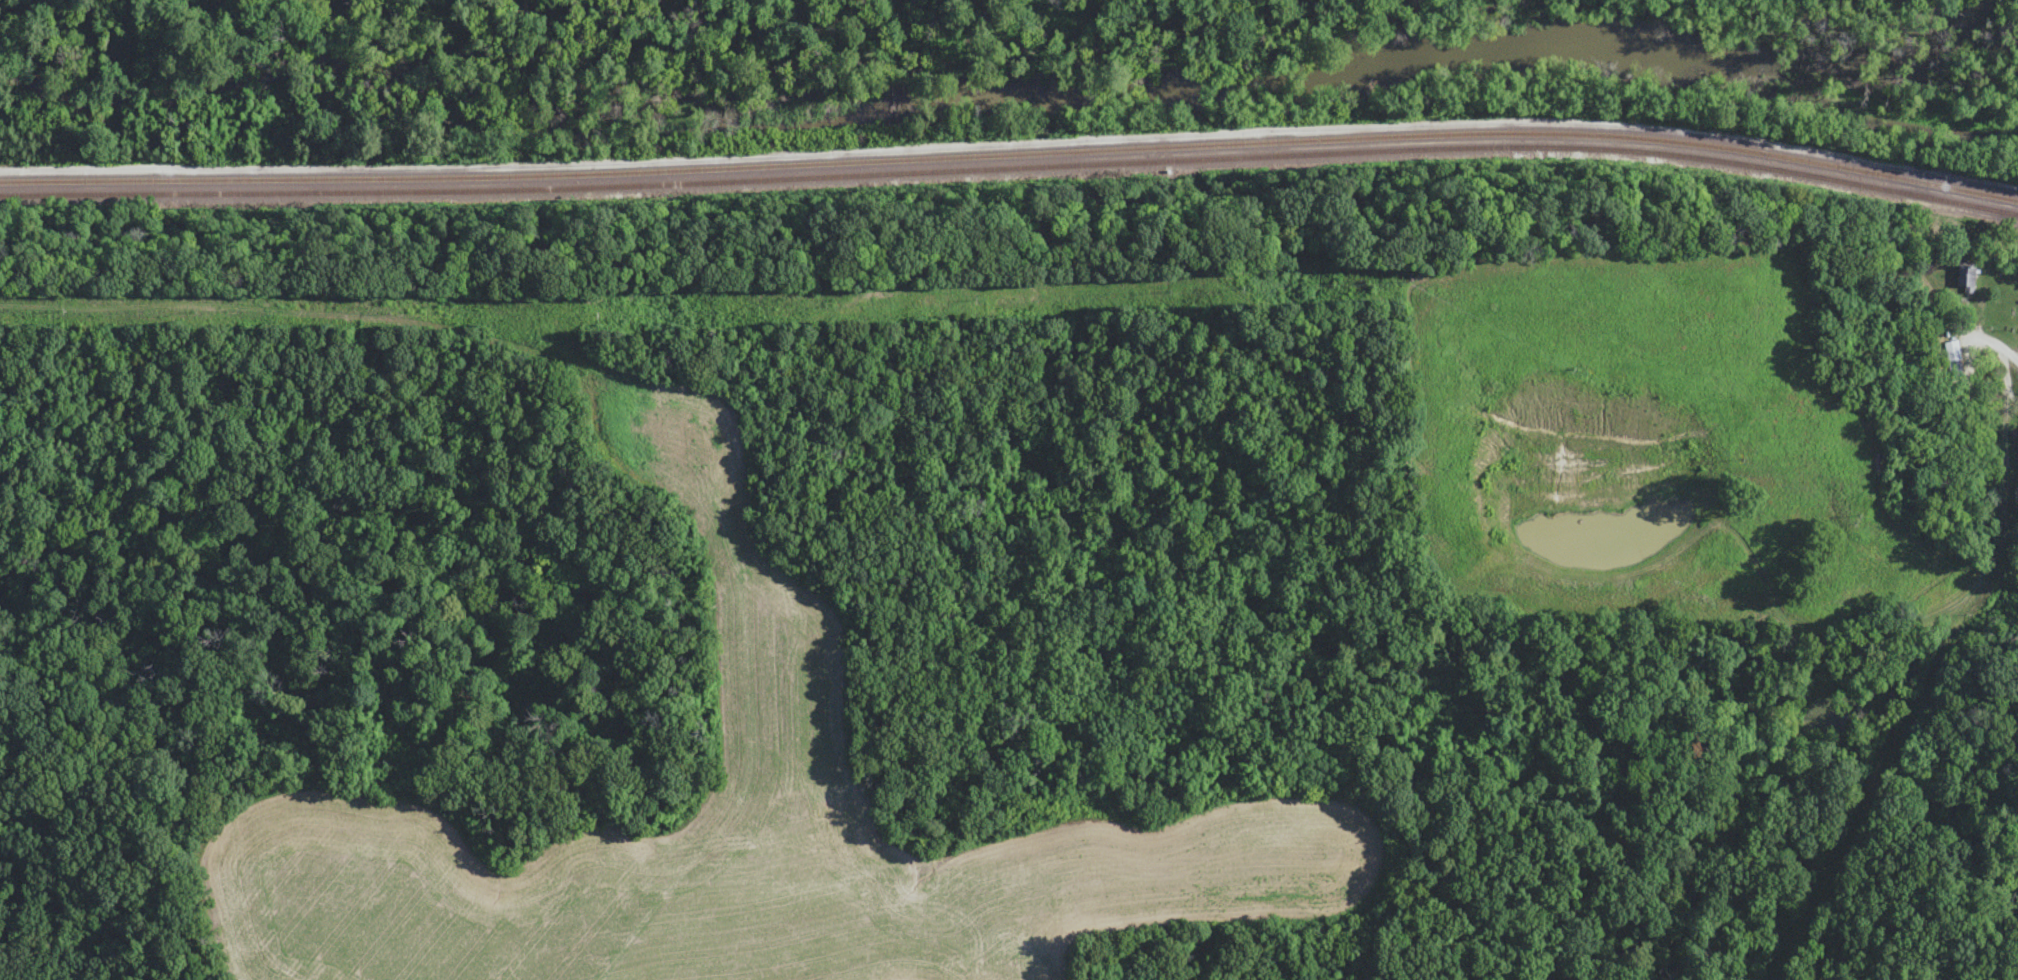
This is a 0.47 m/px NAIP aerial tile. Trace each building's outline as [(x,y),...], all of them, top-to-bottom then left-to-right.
[(1973,289),(1973,266),(1953,266),(1953,289),(1973,289)] [(1944,342),(1946,362),(1958,360),(1956,340),(1944,342)]
